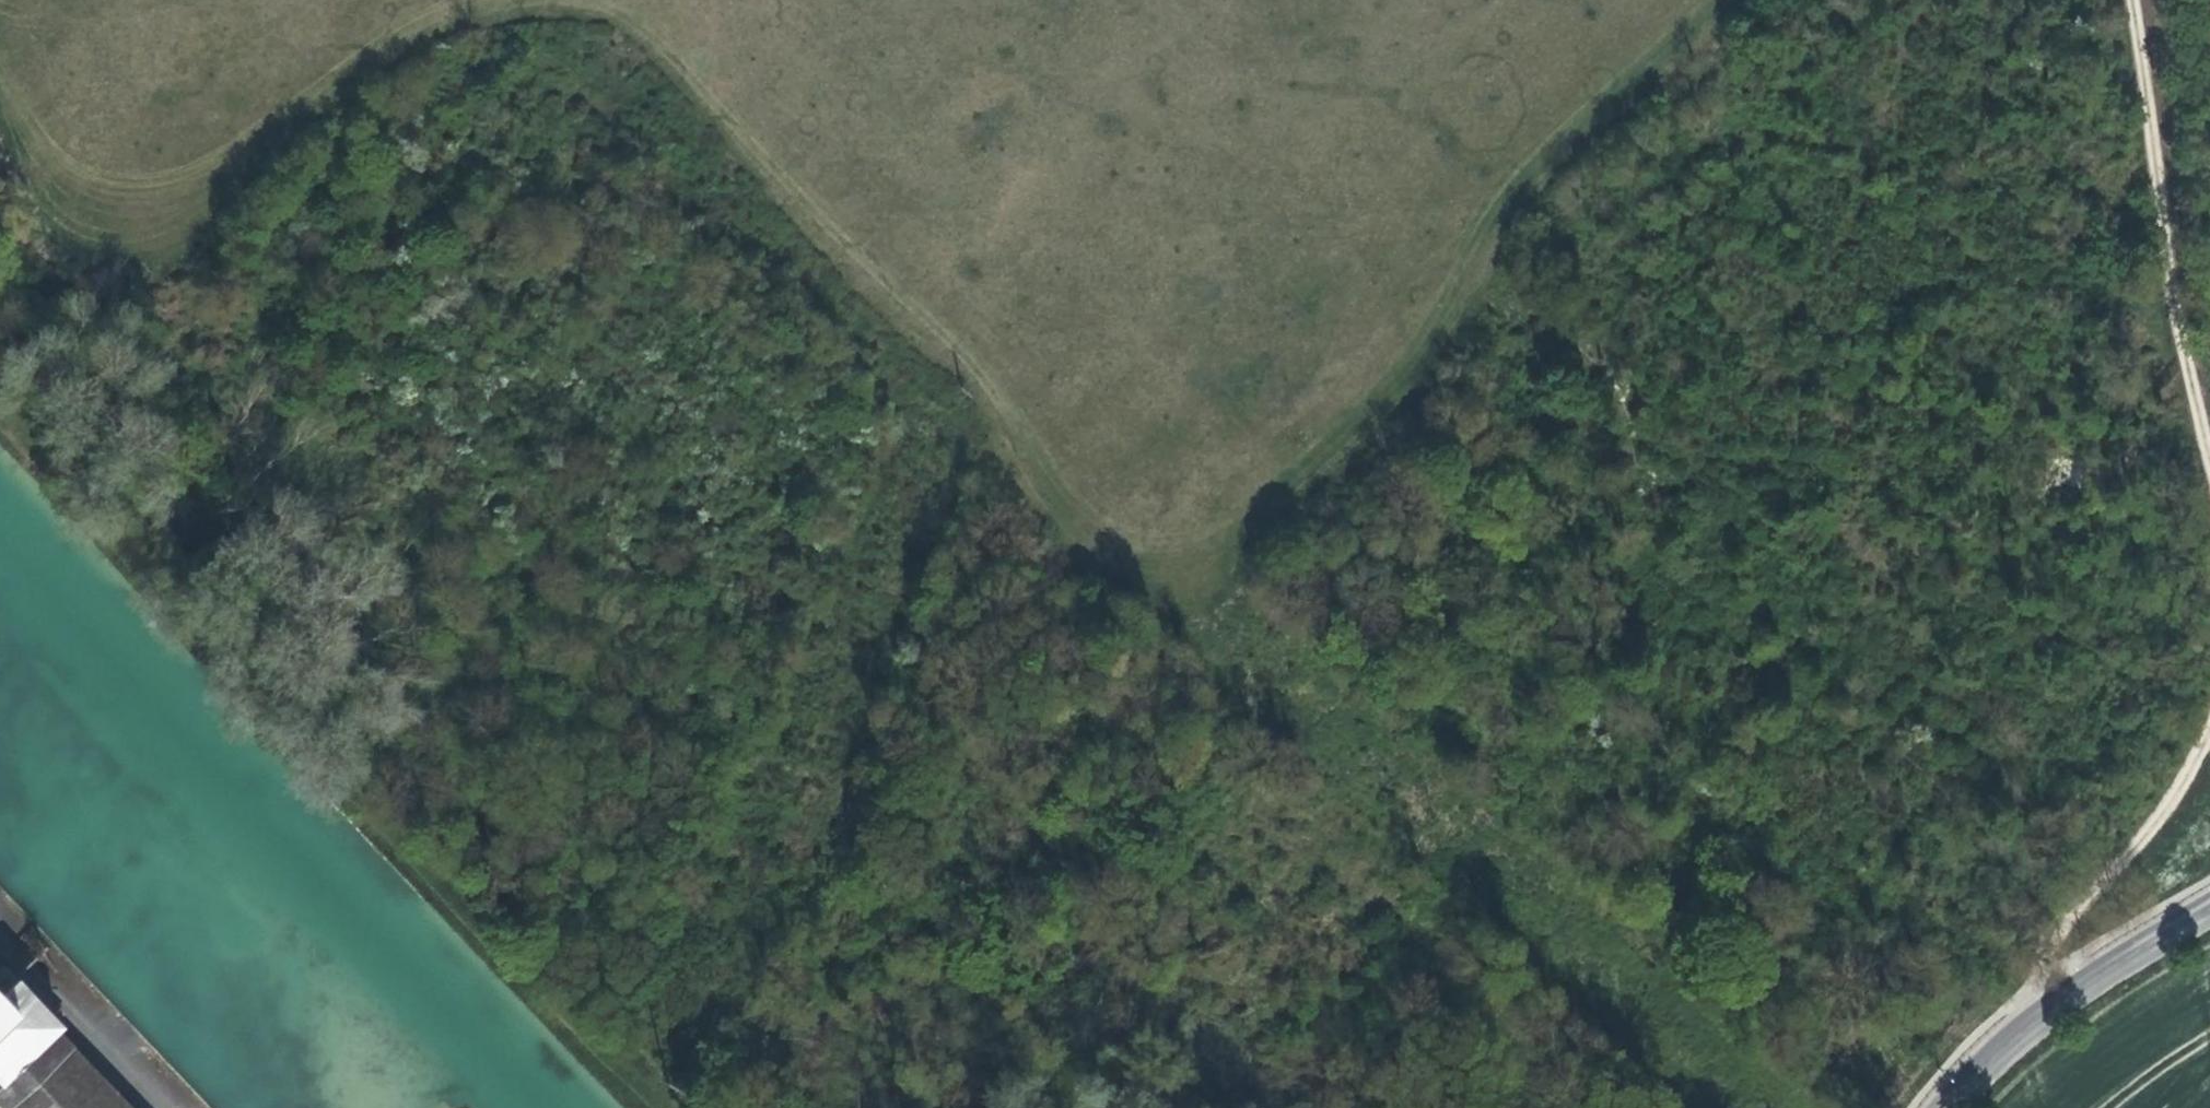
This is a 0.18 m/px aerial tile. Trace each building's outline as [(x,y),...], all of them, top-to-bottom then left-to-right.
[(16,984),(3,996),(0,993),(0,1107),(134,1107),(16,984)]
